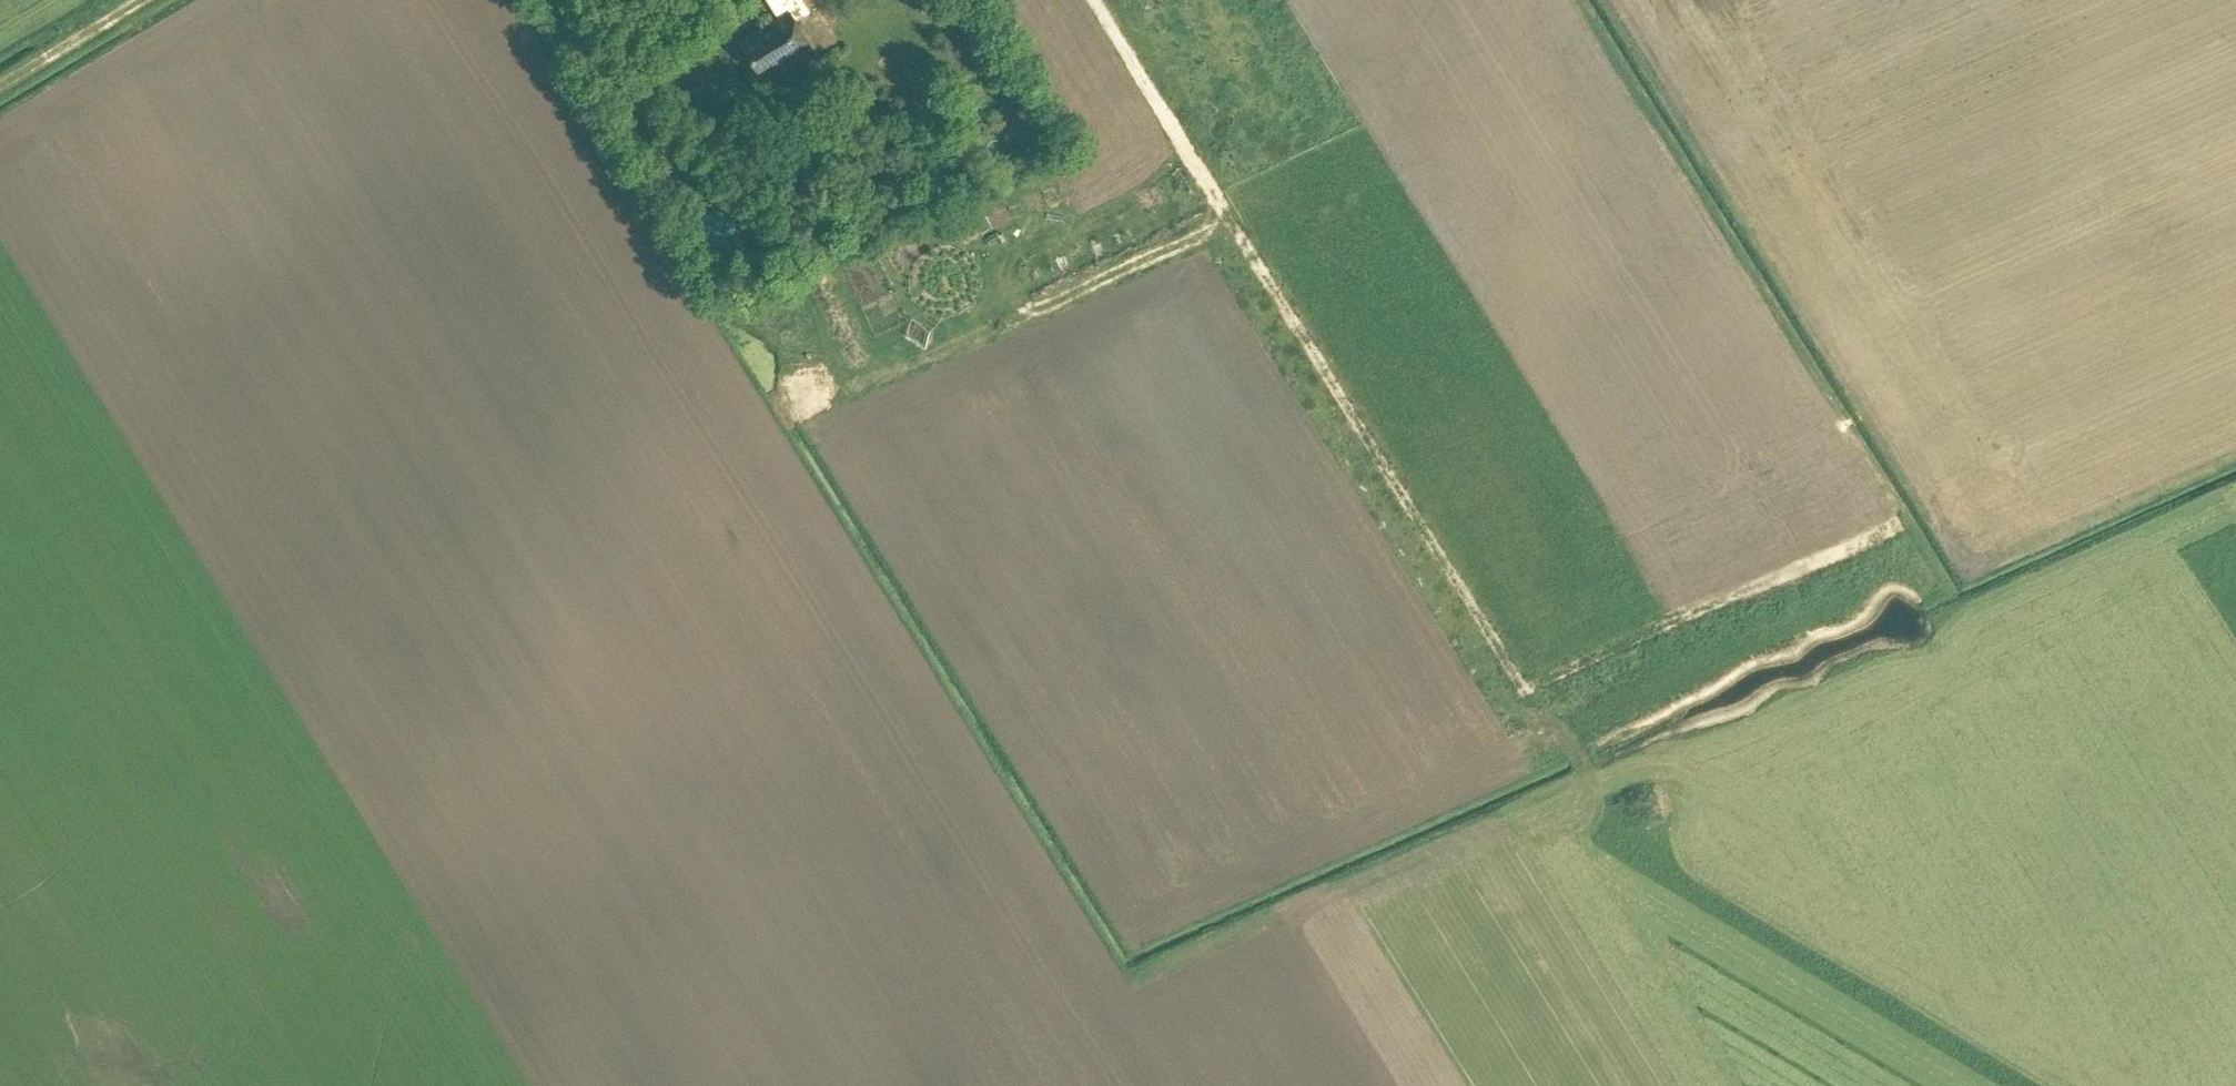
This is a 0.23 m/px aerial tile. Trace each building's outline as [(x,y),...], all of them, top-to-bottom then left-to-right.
[(791,12),(741,42),(759,72),(772,64),(777,73),(814,50),(791,12)]
